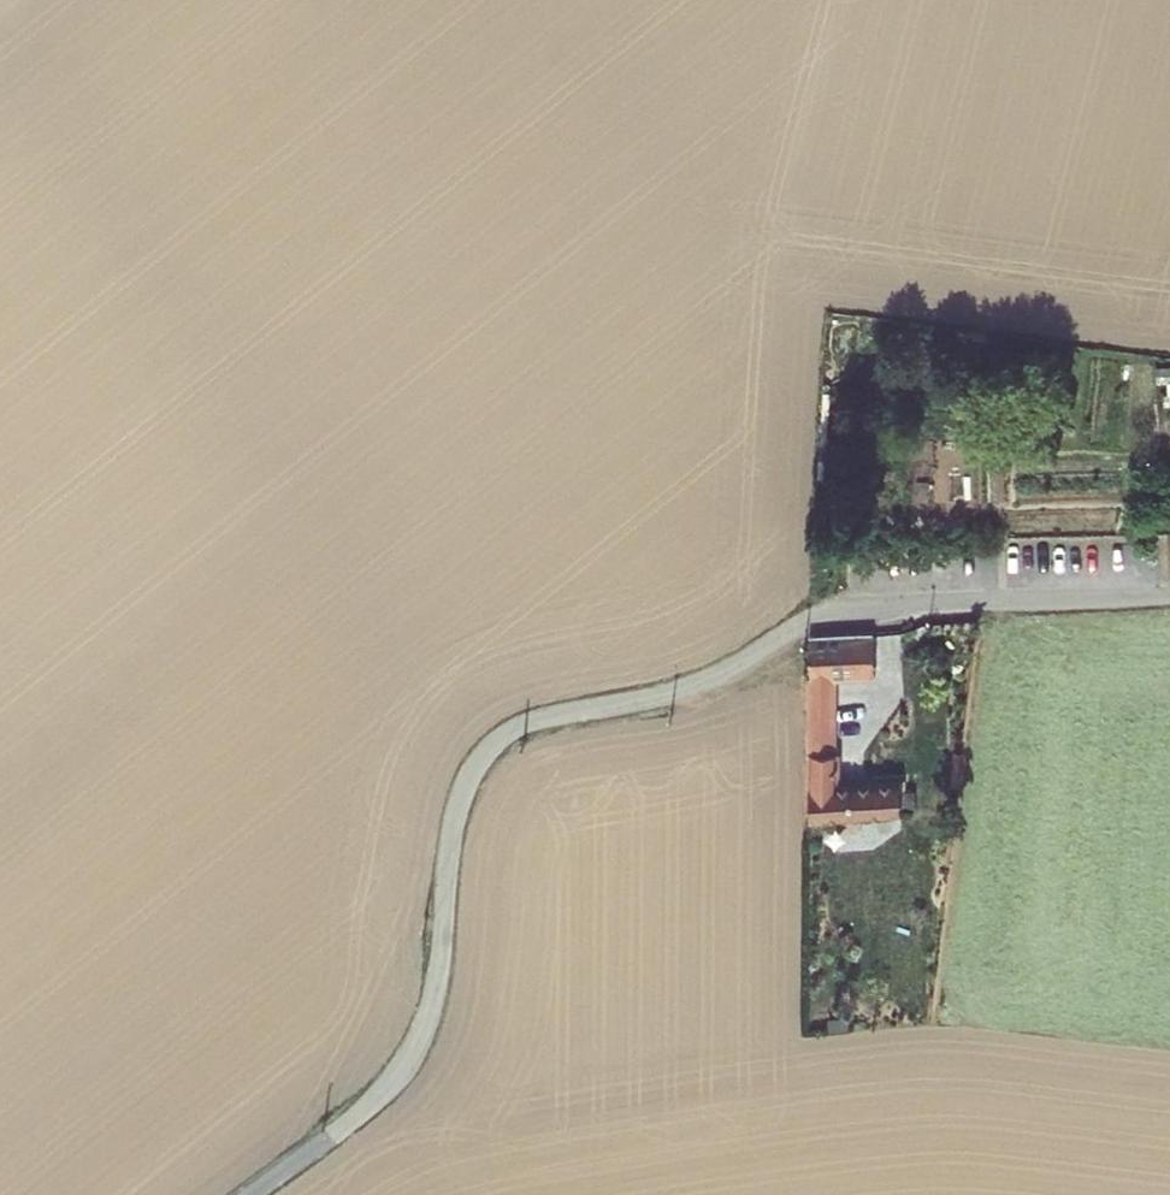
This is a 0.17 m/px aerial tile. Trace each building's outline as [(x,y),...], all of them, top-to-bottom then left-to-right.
[(814,637),(814,679),(878,676),(876,633),(814,637)] [(814,693),(815,747),(851,746),(850,677),(814,679),(814,693)] [(815,747),(816,839),(903,834),(901,779),(856,782),(855,746),(815,747)]
